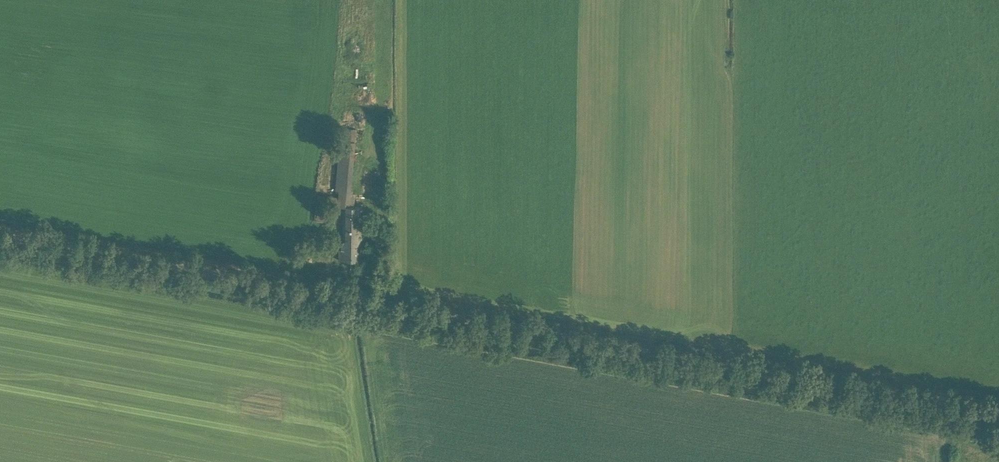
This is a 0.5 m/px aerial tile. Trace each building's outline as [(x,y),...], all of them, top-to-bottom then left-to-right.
[(344,205),(343,225),(362,225),(362,206),(356,206),(356,197),(354,194),(351,194),(356,129),(344,127),(343,138),(340,138),(336,189),(339,189),(338,205),(344,205)] [(361,260),(362,225),(343,225),(343,240),(343,249),(339,249),(339,260),(361,260)]
